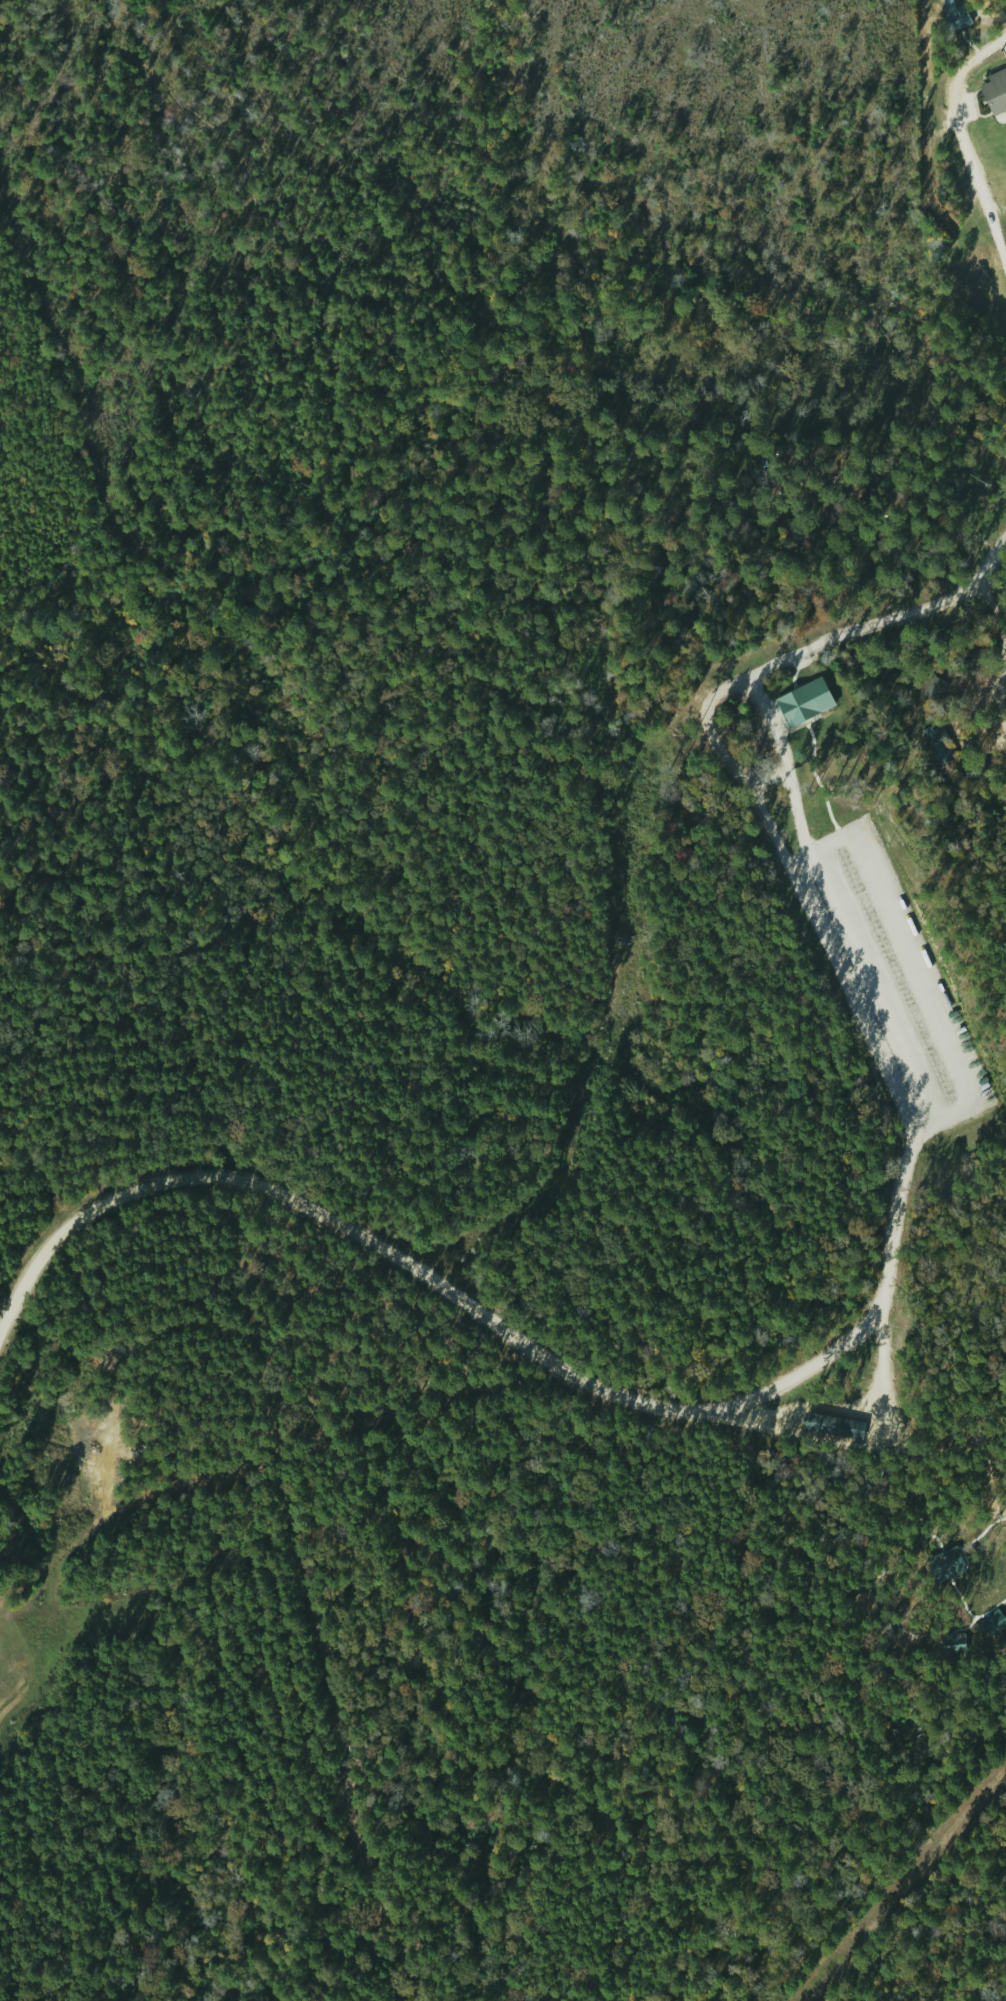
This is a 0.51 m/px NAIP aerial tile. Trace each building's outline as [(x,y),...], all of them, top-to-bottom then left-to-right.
[(959,0),(937,0),(950,28),(969,20),(959,0)] [(984,74),(987,82),(978,85),(990,118),(1005,112),(1005,66),(984,74)] [(947,684),(929,674),(917,695),(934,705),(947,684)]
